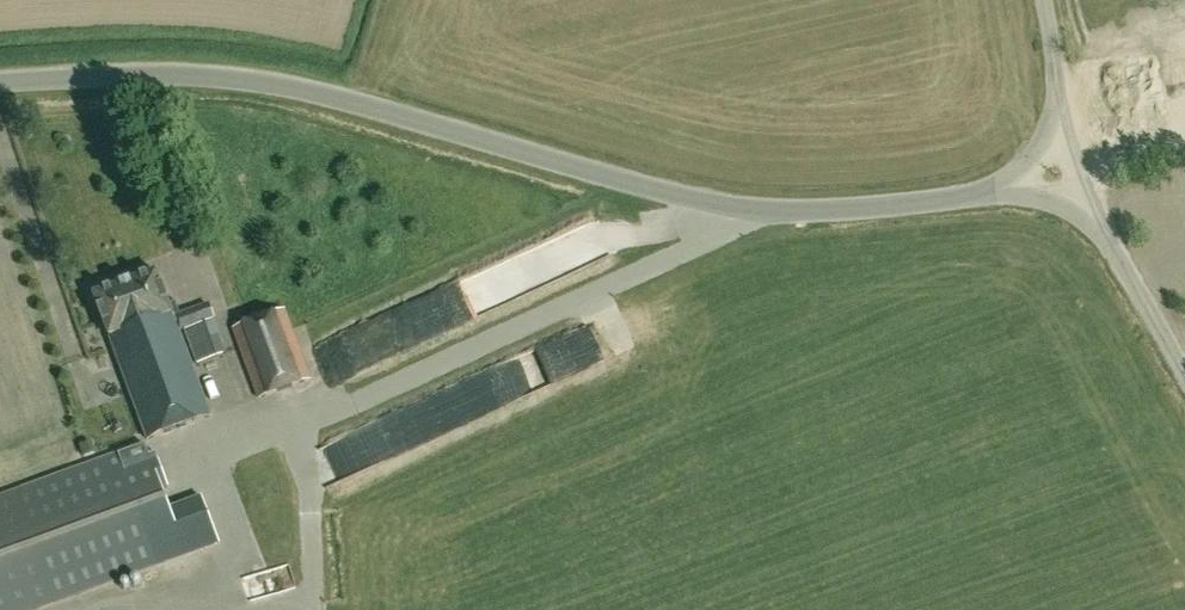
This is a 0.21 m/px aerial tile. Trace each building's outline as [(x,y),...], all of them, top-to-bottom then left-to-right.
[(177,301),(169,304),(157,272),(96,294),(111,335),(109,336),(147,440),(213,416),(181,332),(215,319),(210,302),(181,312),(177,301)] [(287,308),(233,328),(259,399),(313,379),(287,308)] [(588,324),(481,372),(491,395),(598,347),(588,324)] [(306,445),(319,481),(341,473),(327,437),(306,445)] [(148,453),(144,443),(0,497),(0,609),(40,609),(187,556),(220,543),(201,494),(168,507),(162,489),(169,487),(155,451),(148,453)]
